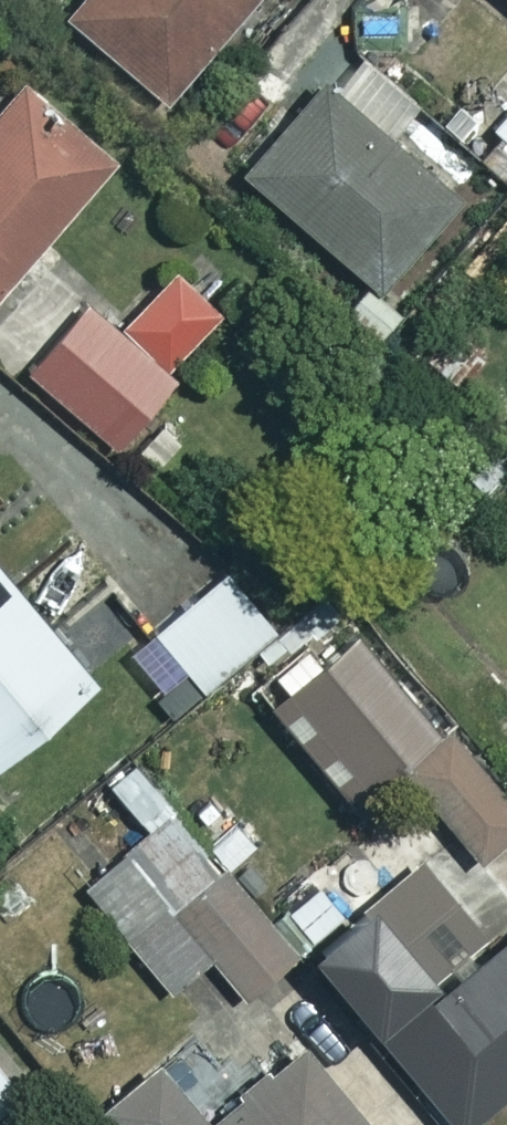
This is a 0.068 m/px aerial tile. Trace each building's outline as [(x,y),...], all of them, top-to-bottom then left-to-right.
[(63,14),(154,93),(235,0),(75,0),(63,14)] [(460,16),(474,0),(441,0),(460,16)] [(473,43),(419,101),(506,184),(506,75),(473,43)] [(105,153),(13,78),(0,94),(0,283),(105,153)] [(451,190),(320,79),(241,173),(371,284),(451,190)] [(217,312),(172,266),(116,321),(160,367),(217,312)] [(120,370),(47,307),(0,361),(104,452),(143,407),(112,379),(120,370)] [(115,573),(78,535),(31,581),(68,619),(115,573)] [(275,624),(224,564),(149,628),(200,688),(275,624)] [(0,568),(0,753),(91,677),(0,568)] [(351,624),(267,713),(342,796),(361,780),(391,814),(419,790),(477,856),(506,830),(506,802),(351,624)] [(85,887),(165,988),(208,953),(247,1003),(301,961),(220,859),(170,898),(132,850),(85,887)] [(418,855),(346,914),(319,881),(280,913),(453,1124),(459,1124),(506,1085),(506,928),(490,942),(418,855)] [(296,1043),(203,1121),(155,1063),(101,1108),(115,1124),(363,1124),(296,1043)] [(0,1071),(0,1095),(12,1085),(0,1071)]
